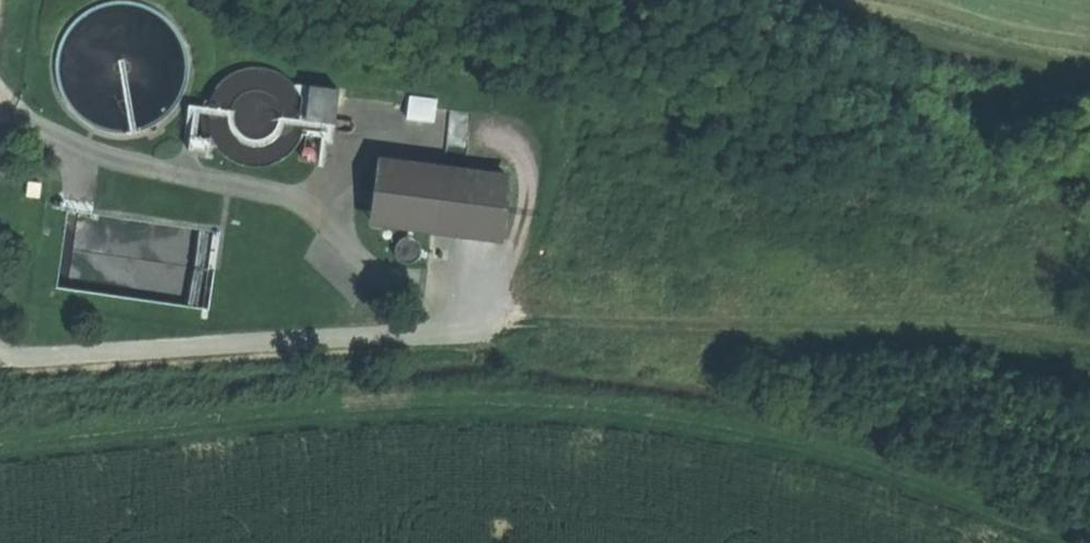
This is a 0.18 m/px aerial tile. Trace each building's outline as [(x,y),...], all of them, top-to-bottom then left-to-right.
[(124,132),(149,125),(170,110),(183,87),(186,62),(180,37),(164,16),(142,3),(117,0),(116,0),(91,6),(70,22),(57,45),(54,70),(60,95),(76,116),(99,129),(124,132)] [(232,159),(251,165),(270,164),(288,155),(300,140),(306,121),(304,102),(296,85),(281,72),(262,66),(243,68),(225,77),(213,92),(207,110),(208,129),(217,147),(232,159)] [(415,94),(409,114),(435,120),(440,100),(415,94)] [(210,139),(190,136),(188,150),(208,153),(210,139)] [(305,146),(302,149),(300,153),(300,157),(303,160),(306,162),(310,162),(314,160),(316,157),(317,153),(315,149),(312,147),(309,146),(305,146)] [(432,229),(440,170),(384,162),(380,191),(376,190),(374,207),(378,208),(376,222),(432,229)] [(509,179),(440,170),(432,229),(501,238),(509,179)] [(41,184),(28,182),(26,196),(39,197),(41,184)] [(94,237),(121,242),(124,220),(81,213),(79,226),(95,229),(94,237)] [(143,223),(141,240),(140,239),(134,285),(159,288),(167,226),(143,223)] [(186,266),(192,266),(191,302),(212,303),(215,229),(188,228),(186,266)] [(401,239),(397,242),(395,247),(394,253),(396,258),(400,262),(405,264),(410,264),(415,262),(419,259),(421,254),(422,249),(420,243),(416,240),(411,237),(406,237),(401,239)]
